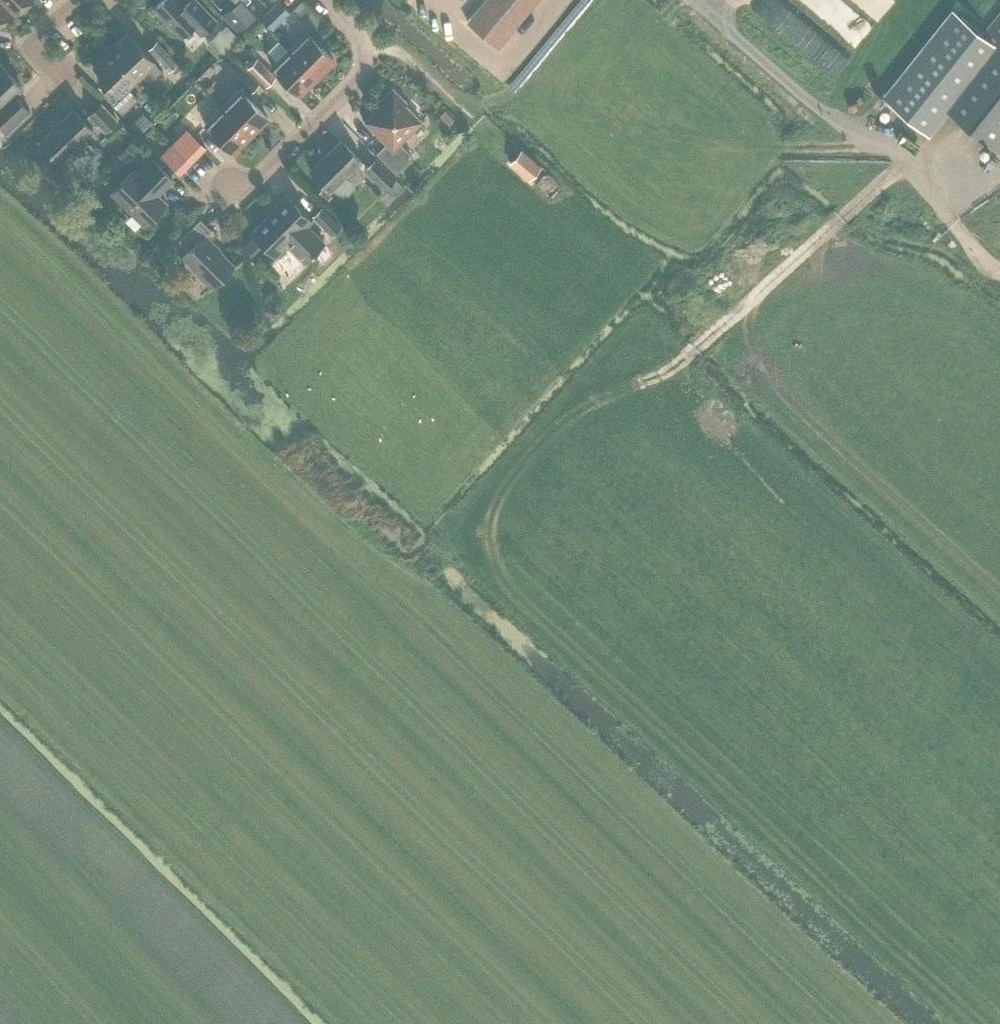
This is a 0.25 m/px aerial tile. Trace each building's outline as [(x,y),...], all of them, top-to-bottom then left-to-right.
[(15,14),(30,0),(2,0),(15,14)] [(190,11),(179,0),(162,0),(154,8),(180,36),(191,26),(200,35),(215,20),(199,3),(190,11)] [(234,2),(221,14),(237,30),(264,5),(259,0),(232,0),(234,2)] [(467,22),(497,48),(538,0),(485,0),(467,22)] [(754,7),(832,74),(850,54),(788,0),(761,0),(754,7)] [(288,13),(277,1),(259,18),(271,30),(288,13)] [(10,13),(0,2),(0,23),(10,13)] [(950,110),(999,151),(999,14),(984,34),(953,9),(883,97),(931,134),(950,110)] [(226,24),(216,34),(228,47),(238,37),(226,24)] [(334,61),(306,32),(288,50),(316,78),(334,61)] [(162,71),(127,34),(110,50),(138,80),(147,70),(154,78),(162,71)] [(148,51),(168,71),(177,63),(157,43),(148,51)] [(128,89),(138,80),(110,50),(93,67),(111,86),(102,94),(122,114),(138,99),(128,89)] [(299,95),(316,78),(288,50),(271,67),(299,95)] [(248,57),(242,63),(248,69),(254,63),(248,57)] [(266,87),(275,78),(257,60),(254,63),(248,69),(266,87)] [(14,95),(22,88),(1,66),(0,67),(0,126),(7,133),(30,112),(14,95)] [(249,94),(258,84),(241,67),(232,76),(249,94)] [(398,144),(421,122),(404,105),(406,103),(393,89),(379,103),(381,105),(364,121),(386,144),(376,154),(396,173),(412,157),(398,144)] [(267,118),(239,90),(222,108),(250,136),(267,118)] [(98,124),(105,132),(117,121),(100,103),(83,120),(73,109),(39,141),(59,162),(98,124)] [(233,153),(250,136),(222,108),(205,125),(233,153)] [(193,133),(200,125),(183,109),(176,118),(193,133)] [(445,110),(439,116),(448,124),(453,119),(445,110)] [(196,138),(180,154),(190,163),(206,148),(196,138)] [(349,183),(349,182),(344,178),(361,161),(341,141),(310,171),(330,192),(332,189),(336,193),(337,194),(338,195),(340,196),(343,196),(345,196),(346,196),(348,195),(349,194),(350,193),(350,192),(351,191),(351,189),(351,188),(351,187),(351,185),(350,184),(349,183)] [(189,164),(170,146),(160,156),(179,174),(189,164)] [(539,166),(520,150),(509,163),(528,178),(539,166)] [(364,170),(384,190),(395,178),(375,158),(364,170)] [(110,193),(143,226),(166,203),(157,195),(173,180),(152,159),(137,175),(133,170),(110,193)] [(317,194),(325,202),(331,196),(323,188),(317,194)] [(274,210),(252,232),(276,257),(287,246),(303,262),(323,242),(307,226),(311,221),(285,196),(272,209),(274,210)] [(312,216),(331,235),(339,226),(321,208),(312,216)] [(233,265),(204,236),(210,230),(200,220),(178,241),(188,251),(181,258),(211,287),(233,265)]
